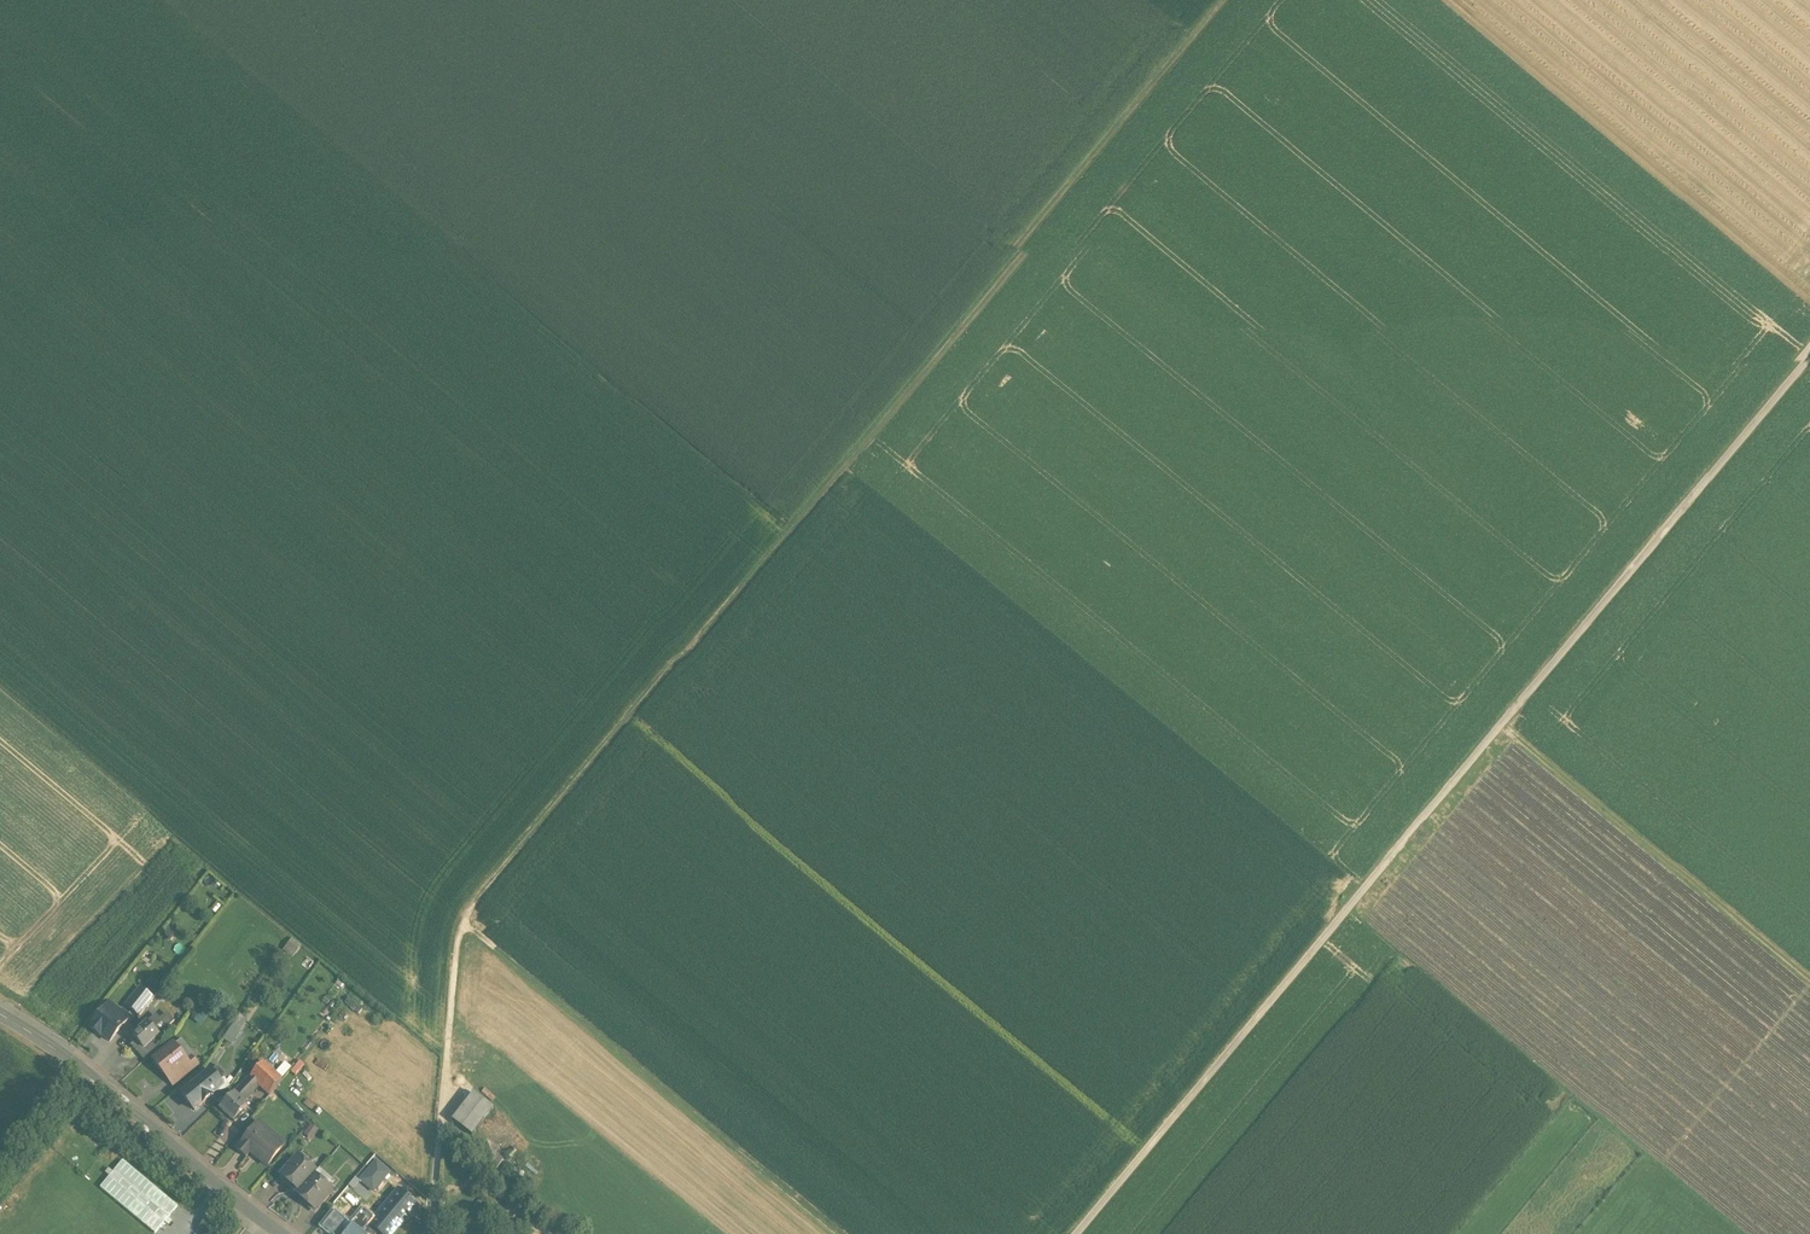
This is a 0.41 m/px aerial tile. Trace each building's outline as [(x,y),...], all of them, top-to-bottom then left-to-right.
[(290,938),(281,948),(290,956),(299,946),(290,938)] [(140,988),(126,1005),(139,1016),(153,999),(140,988)] [(122,1010),(110,1003),(90,1028),(101,1036),(102,1035),(110,1042),(130,1016),(122,1010)] [(327,1011),(319,1021),(324,1025),(332,1015),(327,1011)] [(168,1014),(160,1021),(160,1022),(153,1028),(159,1035),(174,1021),(168,1014)] [(155,1016),(133,1036),(136,1040),(143,1048),(144,1049),(153,1041),(159,1035),(153,1028),(160,1022),(160,1021),(155,1016)] [(247,1040),(236,1031),(226,1044),(237,1052),(247,1040)] [(143,1048),(136,1040),(131,1046),(138,1053),(143,1048)] [(153,1041),(144,1049),(143,1048),(138,1053),(143,1060),(160,1045),(159,1044),(158,1046),(153,1041)] [(172,1048),(168,1047),(164,1050),(164,1054),(154,1062),(168,1078),(177,1071),(187,1062),(186,1061),(174,1046),(172,1048)] [(283,1063),(273,1054),(264,1064),(274,1073),(283,1063)] [(187,1062),(177,1071),(183,1078),(198,1066),(191,1058),(186,1061),(187,1062)] [(264,1064),(251,1078),(259,1086),(269,1096),(282,1081),(274,1073),(264,1064)] [(211,1072),(182,1096),(194,1111),(212,1096),(217,1092),(222,1085),(221,1084),(211,1072)] [(250,1078),(244,1086),(249,1091),(245,1095),(248,1098),(259,1086),(251,1078),(250,1078)] [(224,1081),(221,1084),(222,1085),(217,1092),(212,1096),(216,1102),(223,1095),(229,1087),(224,1081)] [(244,1086),(221,1110),(234,1122),(247,1108),(243,1104),(248,1098),(245,1095),(249,1091),(244,1086)] [(474,1095),(453,1121),(472,1136),(493,1110),(474,1095)] [(285,1144),(259,1123),(237,1150),(246,1157),(249,1153),(267,1166),(285,1144)] [(301,1134),(310,1141),(318,1131),(309,1124),(301,1134)] [(505,1158),(486,1143),(477,1153),(496,1168),(505,1158)] [(316,1174),(298,1158),(282,1176),(300,1192),(314,1176),(316,1174)] [(99,1187),(154,1232),(177,1205),(122,1159),(99,1187)] [(376,1162),(361,1181),(373,1192),(389,1173),(376,1162)] [(300,1192),(298,1195),(316,1211),(332,1192),(314,1176),(300,1192)] [(417,1206),(399,1191),(392,1199),(410,1214),(417,1206)] [(369,1225),(377,1232),(380,1233),(393,1233),(410,1214),(392,1199),(370,1225),(369,1225)] [(351,1224),(335,1212),(323,1227),(332,1233),(346,1233),(344,1232),(351,1224)] [(499,1212),(490,1226),(498,1231),(507,1217),(499,1212)] [(370,1225),(360,1216),(352,1225),(361,1233),(368,1226),(369,1226),(369,1225),(370,1225)] [(207,1219),(200,1227),(208,1233),(214,1233),(218,1230),(207,1219)] [(351,1224),(344,1232),(346,1233),(362,1233),(361,1233),(352,1225),(351,1224)] [(369,1225),(369,1226),(368,1226),(361,1233),(362,1233),(375,1233),(377,1232),(369,1225)]
